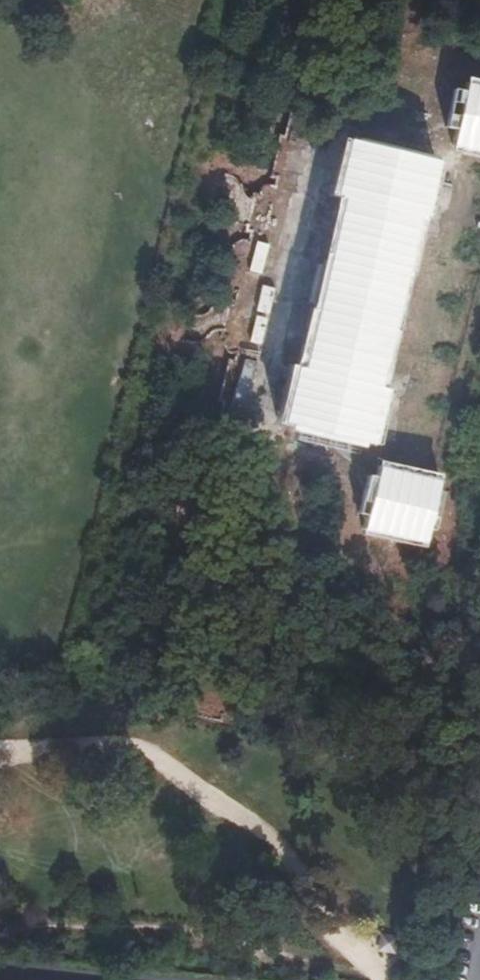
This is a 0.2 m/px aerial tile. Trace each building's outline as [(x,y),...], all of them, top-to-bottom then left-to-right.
[(457,142),(479,147),(479,99),(468,96),(457,142)] [(291,408),(290,416),(295,417),(293,423),(362,437),(364,432),(367,432),(369,425),(365,424),(369,410),(373,410),(374,403),(370,402),(372,395),(365,393),(406,209),(413,211),(414,203),(418,204),(420,197),(415,196),(419,181),(423,182),(425,174),(420,173),(421,168),(353,151),(351,158),(347,156),(345,164),(350,165),(346,181),(342,179),(340,187),(345,188),(343,194),(351,197),(309,382),(303,380),(301,387),(297,385),(295,393),(299,394),(296,409),(291,408)] [(381,478),(370,528),(419,538),(429,488),(381,478)] [(397,936),(379,933),(377,951),(394,954),(397,936)]
